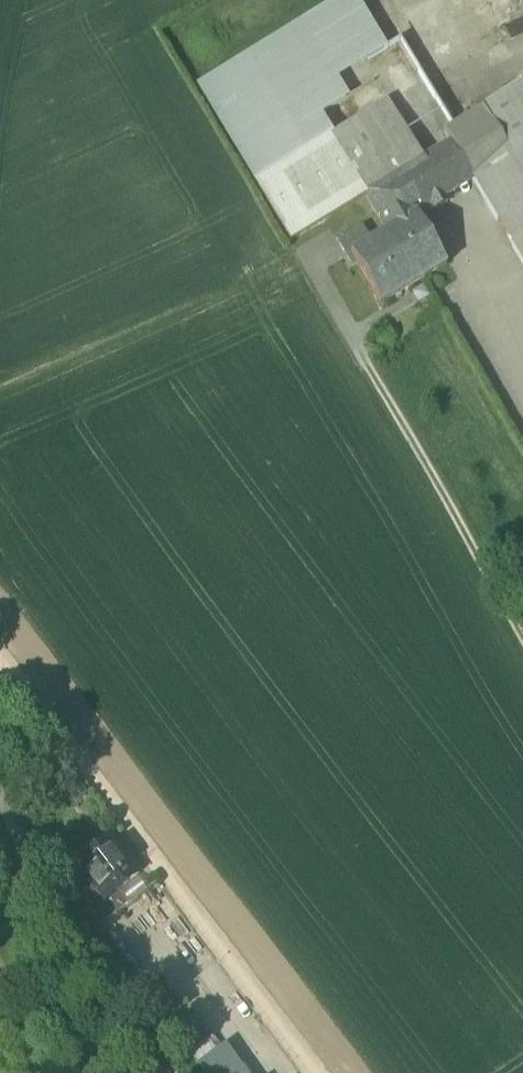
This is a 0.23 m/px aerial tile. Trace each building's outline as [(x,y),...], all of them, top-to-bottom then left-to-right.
[(254,181),(330,135),(318,115),(346,98),(334,79),(387,47),(359,0),(335,0),(299,22),(196,85),(230,142),(254,181)] [(511,245),(522,238),(522,84),(444,131),(450,142),(473,180),(511,245)] [(387,100),(330,135),(254,181),(290,240),(366,194),(365,193),(422,158),(387,100)] [(450,142),(431,153),(454,192),(473,180),(450,142)] [(431,153),(422,158),(365,193),(366,194),(387,229),(416,212),(417,214),(454,192),(431,153)] [(351,253),(380,304),(446,264),(417,214),(416,212),(387,229),(370,240),(350,252),(351,253)] [(336,241),(345,256),(351,253),(350,252),(370,240),(361,226),(336,241)] [(522,265),(522,238),(511,245),(522,265)] [(87,794),(77,781),(65,790),(75,804),(87,794)] [(103,899),(104,900),(118,889),(136,876),(138,874),(110,839),(77,864),(90,881),(89,882),(103,899)] [(118,889),(128,902),(146,889),(136,876),(118,889)] [(98,903),(109,917),(128,902),(118,889),(104,900),(103,899),(98,903)] [(225,1044),(197,1064),(203,1072),(246,1072),(225,1044)]
